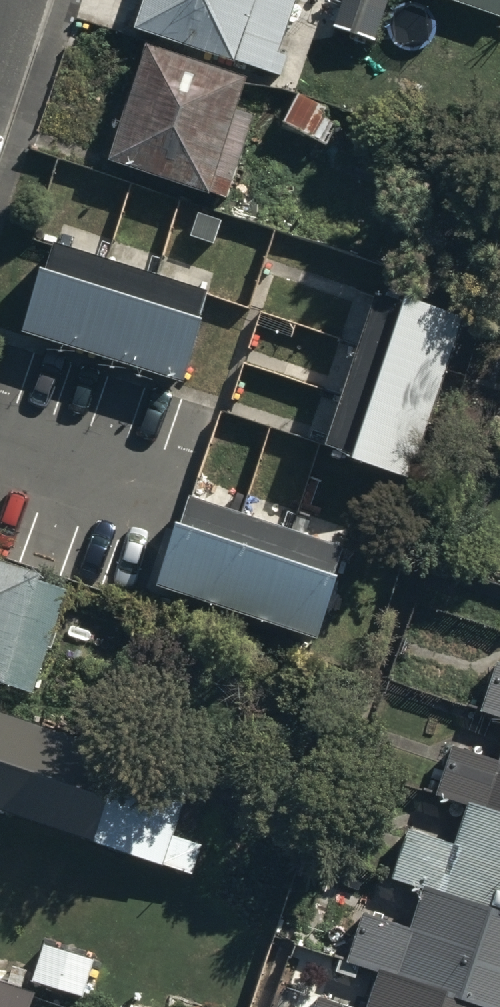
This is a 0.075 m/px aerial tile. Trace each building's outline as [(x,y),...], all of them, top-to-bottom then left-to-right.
[(274,83),(300,8),(276,0),(153,0),(141,38),(274,83)] [(364,58),(384,0),(340,0),(325,44),(364,58)] [(499,18),(499,0),(448,0),(499,18)] [(111,165),(231,206),(269,96),(148,55),(111,165)] [(23,333),(186,389),(216,304),(53,248),(23,333)] [(327,460),(412,489),(467,328),(381,300),(327,460)] [(151,599),(317,655),(350,558),(184,502),(151,599)] [(28,693),(62,592),(0,571),(0,683),(28,693)] [(485,661),(467,715),(499,726),(499,666),(485,661)] [(183,887),(194,856),(164,846),(184,787),(0,725),(0,825),(183,887)] [(499,765),(455,750),(437,804),(466,814),(453,853),(413,839),(395,891),(416,897),(401,940),(363,927),(345,980),(368,988),(361,1006),(499,1006),(499,764),(499,765)] [(37,1003),(0,990),(0,1006),(35,1006),(37,1003)]
